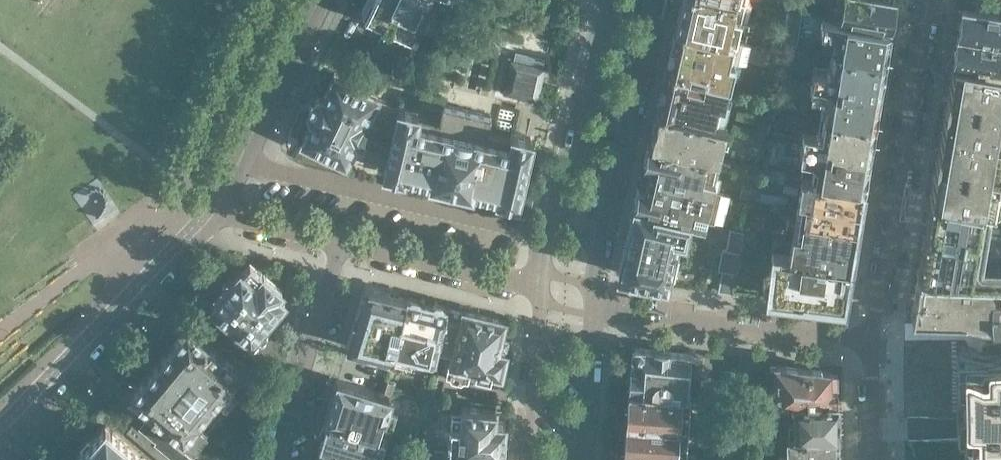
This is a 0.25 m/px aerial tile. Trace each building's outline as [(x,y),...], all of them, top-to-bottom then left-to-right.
[(425,0),(368,0),(363,10),(409,33),(425,0)] [(740,0),(680,0),(674,26),(737,40),(742,19),(736,17),(740,0)] [(837,0),(844,1),(841,19),(887,26),(887,25),(888,25),(892,0),(837,0)] [(964,5),(963,8),(962,9),(961,15),(962,16),(961,21),(959,22),(958,28),(960,30),(959,33),(1000,40),(1000,11),(964,5)] [(564,25),(566,13),(555,11),(552,22),(564,25)] [(883,58),(888,26),(887,26),(841,19),(821,15),(819,28),(831,30),(834,34),(831,50),(883,58)] [(737,64),(743,41),(737,40),(674,26),(665,68),(729,83),(733,63),(737,64)] [(394,63),(407,38),(384,27),(372,52),(394,63)] [(959,33),(959,36),(957,37),(956,43),(957,45),(957,50),(955,51),(954,57),(955,58),(954,63),(1000,70),(1000,40),(959,33)] [(877,90),(883,58),(831,50),(828,65),(825,68),(813,66),(811,79),(877,90)] [(535,98),(542,68),(512,61),(505,91),(535,98)] [(954,63),(953,63),(947,95),(945,109),(941,131),(1000,140),(1000,70),(954,63)] [(724,104),(729,83),(665,68),(655,111),(724,127),(729,105),(724,104)] [(504,141),(508,124),(489,120),(491,112),(443,101),(437,125),(414,120),(416,110),(397,105),(393,125),(367,113),(377,93),(333,72),(323,94),(321,93),(313,96),(307,107),(310,115),(312,116),(301,138),(345,159),(350,148),(384,164),(383,168),(402,172),(403,168),(430,174),(429,176),(470,185),(470,184),(497,190),(496,194),(497,194),(496,198),(514,202),(515,198),(516,198),(530,135),(511,131),(508,141),(504,141)] [(872,121),(877,90),(811,79),(809,91),(821,93),(823,97),(821,113),(872,121)] [(717,155),(724,127),(655,111),(655,112),(657,112),(657,113),(653,117),(651,125),(653,131),(650,141),(717,155)] [(867,153),(872,121),(821,113),(818,129),(814,131),(803,129),(800,142),(867,153)] [(941,131),(938,151),(937,151),(935,164),(936,164),(930,197),(996,207),(997,207),(999,206),(1000,204),(1000,182),(1000,181),(1000,173),(1000,140),(941,131)] [(714,189),(721,156),(717,155),(650,141),(648,141),(640,173),(714,189)] [(862,184),(867,153),(800,142),(798,154),(810,156),(813,160),(810,175),(862,184)] [(855,223),(861,190),(862,184),(810,175),(786,171),(784,182),(802,185),(797,213),(855,223)] [(713,191),(714,189),(640,173),(633,204),(682,216),(687,217),(689,217),(689,218),(703,221),(704,220),(713,222),(720,193),(713,191)] [(990,207),(930,197),(917,275),(1000,277),(1000,260),(981,260),(990,207)] [(687,217),(682,216),(633,204),(630,218),(631,218),(625,241),(618,272),(665,281),(666,277),(673,279),(678,260),(676,259),(682,235),(685,236),(689,217),(687,217)] [(849,262),(855,223),(797,213),(793,241),(775,238),(773,249),(849,262)] [(733,284),(741,244),(744,230),(730,227),(725,249),(722,248),(718,267),(721,268),(717,290),(731,292),(732,289),(733,285),(733,284)] [(842,302),(849,262),(773,249),(772,249),(769,270),(763,272),(762,283),(767,287),(766,293),(842,302)] [(263,324),(284,299),(278,293),(281,288),(263,273),(249,262),(242,271),(240,269),(210,305),(232,323),(227,329),(243,343),(248,337),(250,339),(253,336),(254,337),(256,338),(257,338),(259,338),(260,338),(262,337),(263,336),(264,336),(265,334),(265,333),(266,331),(266,330),(266,328),(265,328),(265,327),(264,325),(263,324)] [(917,275),(910,315),(966,313),(1000,313),(1000,277),(917,275)] [(391,355),(405,296),(368,288),(363,291),(346,345),(391,355)] [(439,337),(446,307),(447,306),(405,296),(391,355),(433,365),(439,337)] [(496,350),(498,338),(503,319),(463,310),(463,311),(446,307),(439,337),(455,341),(453,350),(450,349),(444,373),(447,374),(449,377),(458,379),(462,377),(465,378),(468,364),(474,365),(472,375),(488,378),(490,370),(499,372),(504,352),(496,350)] [(966,313),(970,408),(1000,406),(1000,313),(966,313)] [(247,378),(186,327),(170,345),(172,346),(158,362),(207,403),(213,396),(223,405),(247,378)] [(693,355),(691,355),(689,355),(689,353),(637,347),(632,351),(629,388),(689,393),(694,393),(694,383),(688,382),(689,372),(690,372),(691,372),(692,372),(693,372),(695,371),(696,370),(697,369),(698,368),(698,367),(699,365),(699,363),(699,362),(698,360),(698,359),(697,358),(696,357),(694,356),(693,355)] [(218,412),(207,403),(158,362),(145,378),(144,377),(129,395),(189,446),(218,412)] [(837,399),(836,378),(836,372),(827,371),(827,370),(776,364),(776,388),(771,388),(771,400),(788,400),(836,399),(837,399)] [(737,397),(739,375),(726,374),(724,396),(737,397)] [(382,392),(363,386),(337,378),(325,416),(379,433),(385,414),(383,413),(389,394),(382,392)] [(433,398),(436,389),(428,387),(425,397),(433,398)] [(687,423),(689,393),(629,388),(627,418),(687,423)] [(837,434),(837,400),(836,400),(836,399),(788,400),(788,435),(837,434)] [(503,451),(505,420),(495,419),(495,408),(459,405),(459,413),(458,424),(450,423),(448,423),(445,447),(503,451)] [(458,424),(459,413),(451,413),(450,423),(458,424)] [(379,433),(325,416),(317,443),(371,459),(372,459),(373,459),(381,433),(379,433)] [(685,453),(687,423),(627,418),(624,448),(685,453)] [(105,424),(74,459),(148,459),(105,424)] [(156,447),(130,425),(126,430),(162,459),(172,459),(156,447)] [(788,435),(778,435),(778,459),(838,459),(837,434),(788,435)] [(165,436),(156,447),(172,459),(194,459),(165,436)] [(371,459),(317,443),(312,459),(371,459)] [(972,444),(972,459),(1000,459),(1000,443),(972,444)] [(504,452),(503,451),(445,447),(442,447),(441,459),(504,459),(504,452)] [(695,453),(685,453),(624,448),(623,459),(694,459),(695,453)]
